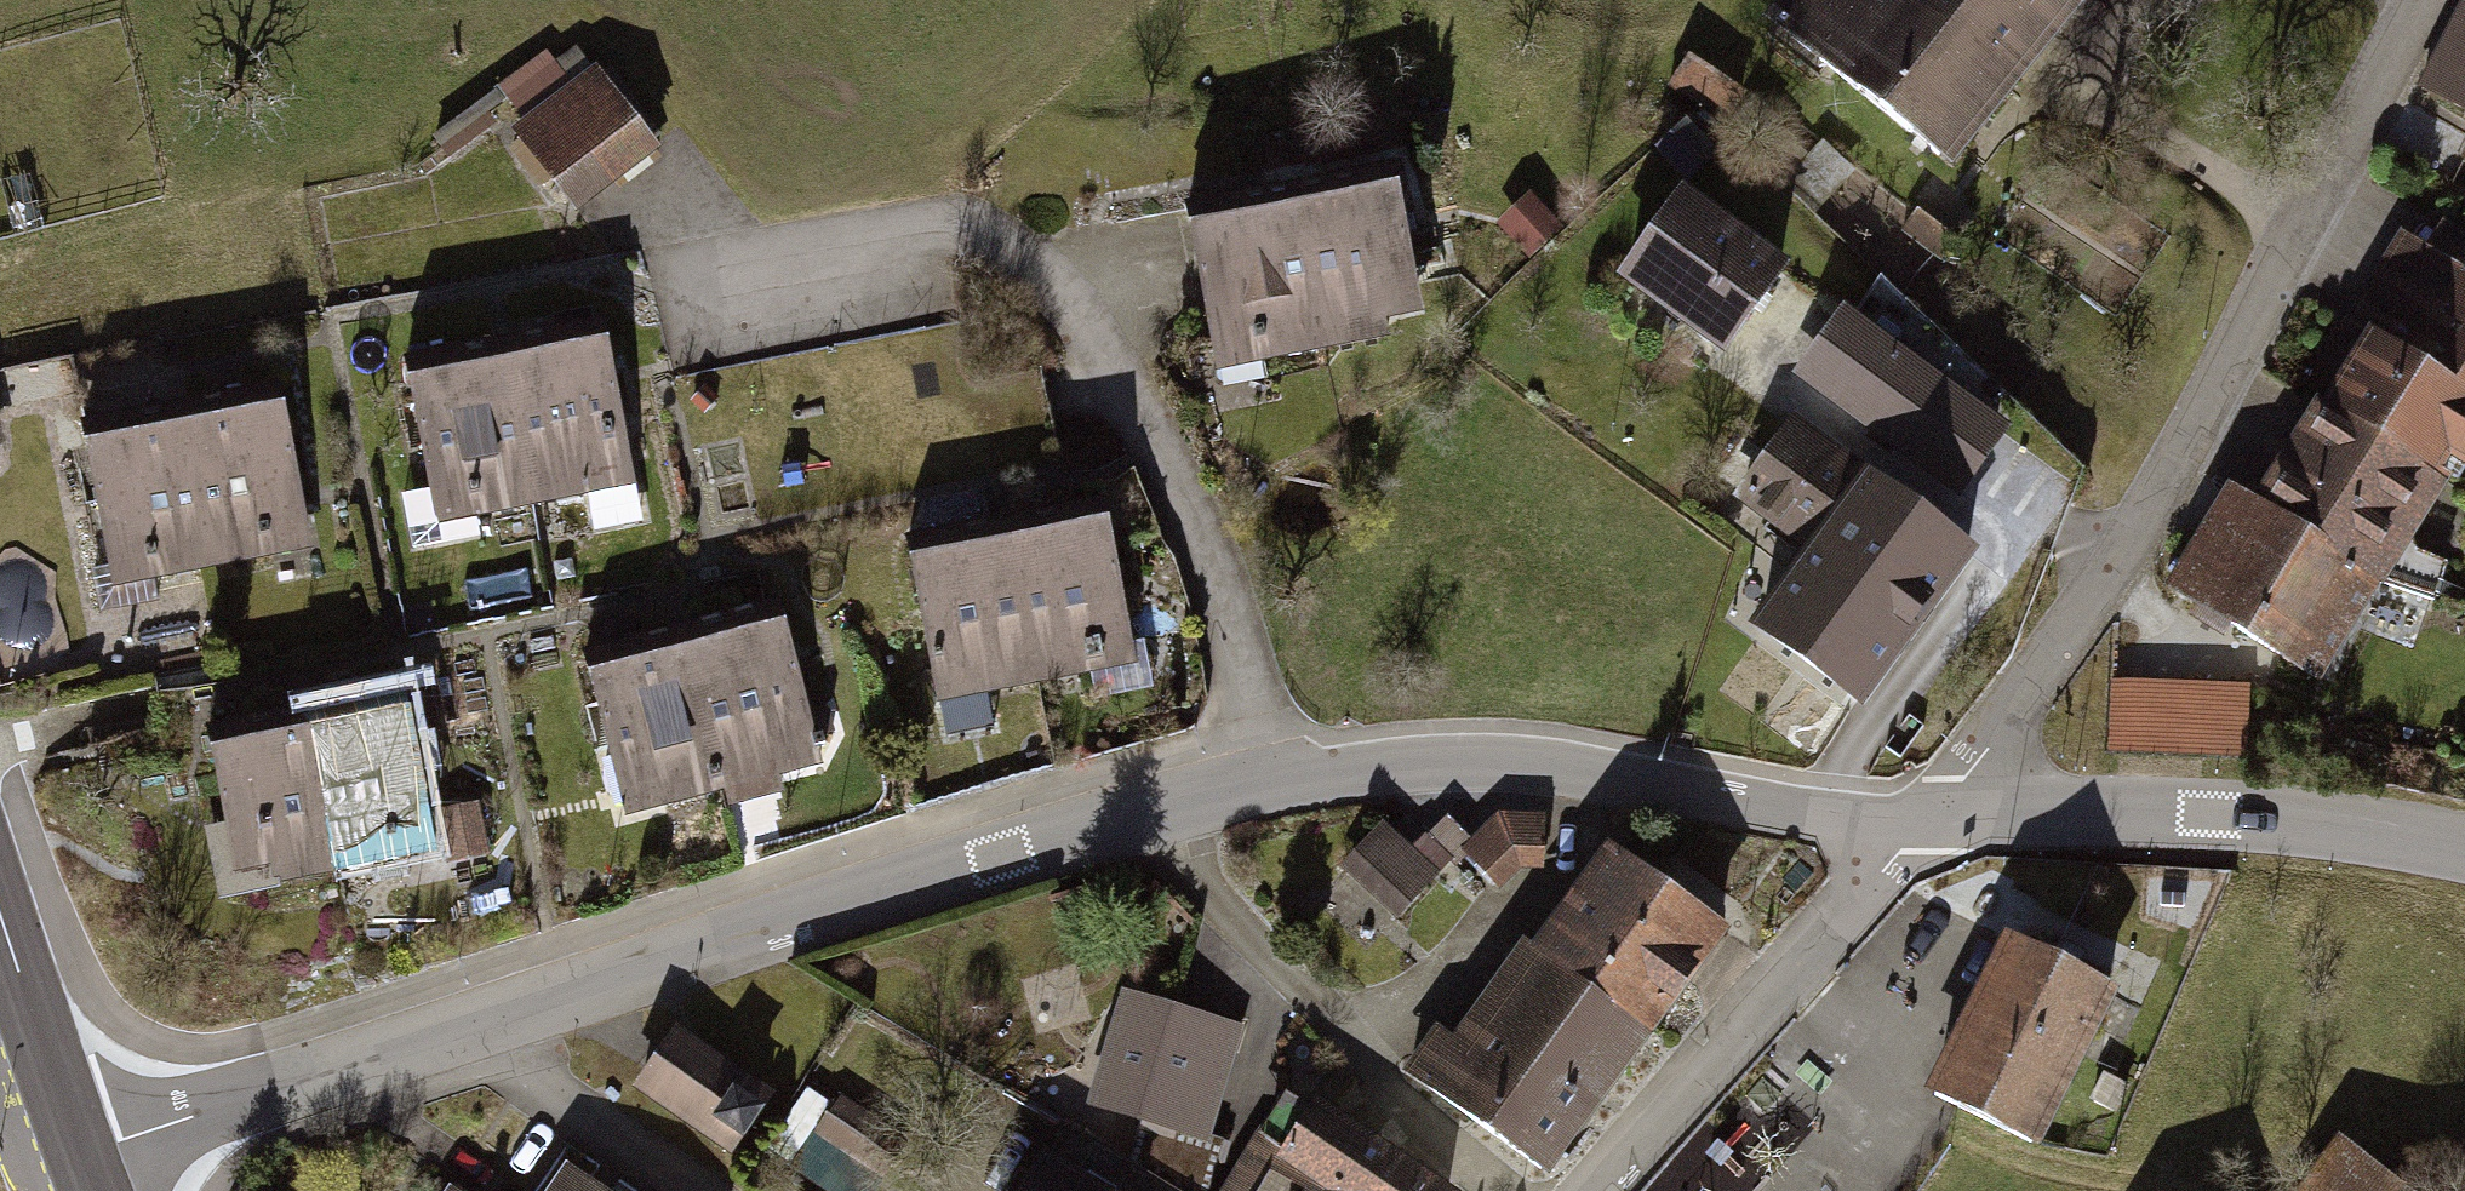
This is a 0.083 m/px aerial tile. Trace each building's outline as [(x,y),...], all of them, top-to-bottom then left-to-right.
[(1866,91),(1937,0),(1782,0),(1767,19),(1866,91)] [(1866,91),(1975,174),(2099,11),(2083,0),(1937,0),(1866,91)] [(2429,94),(2464,112),(2464,29),(2429,94)] [(676,153),(603,72),(584,89),(552,53),(446,147),(461,164),(524,108),(541,127),(528,139),(601,221),(676,153)] [(1695,62),(1676,95),(1734,130),(1754,97),(1695,62)] [(1412,174),(1313,193),(1340,353),(1440,334),(1412,174)] [(1340,353),(1313,193),(1211,210),(1238,371),(1340,353)] [(1537,204),(1506,231),(1541,270),(1572,243),(1537,204)] [(1796,276),(1694,204),(1637,284),(1738,356),(1796,276)] [(2414,246),(2329,380),(2346,392),(2464,466),(2464,278),(2414,246)] [(2013,441),(1851,326),(1803,393),(1964,508),(2013,441)] [(625,340),(527,359),(554,519),(654,500),(625,340)] [(554,519),(527,359),(425,376),(452,537),(554,519)] [(2464,488),(2464,466),(2346,392),(2280,496),(2409,577),(2412,572),(2464,488)] [(294,411),(197,428),(221,569),(319,552),(294,411)] [(221,569),(197,428),(95,446),(120,587),(221,569)] [(1746,515),(1920,640),(1978,560),(1804,435),(1746,515)] [(2280,496),(2257,481),(2185,593),(2338,689),(2409,577),(2280,496)] [(1124,532),(1026,551),(1053,711),(1153,692),(1124,532)] [(1053,711),(1026,551),(923,568),(951,728),(1053,711)] [(809,638),(711,657),(738,817),(838,798),(809,638)] [(738,817),(711,657),(609,674),(636,835),(738,817)] [(2112,748),(2255,752),(2257,679),(2115,675),(2112,748)] [(421,717),(323,736),(350,896),(450,877),(421,717)] [(350,896),(323,736),(221,753),(248,914),(350,896)] [(1516,797),(1478,838),(1450,812),(1419,846),(1388,817),(1345,865),(1404,918),(1465,852),(1508,891),(1558,835),(1516,797)] [(1749,942),(1634,852),(1552,955),(1667,1045),(1749,942)] [(2006,947),(1923,1102),(2037,1163),(2120,1008),(2006,947)] [(1550,1190),(1553,1190),(1667,1045),(1552,955),(1437,1102),(1550,1190)] [(1235,1053),(1151,1016),(1109,1112),(1193,1149),(1235,1053)] [(750,1094),(677,1047),(641,1102),(713,1150),(750,1094)] [(1281,1171),(1316,1190),(1459,1190),(1319,1108),(1281,1171)] [(841,1111),(797,1180),(815,1190),(886,1190),(910,1155),(841,1111)] [(2338,1142),(2300,1190),(2402,1190),(2338,1142)] [(1061,1164),(1045,1190),(1107,1190),(1061,1164)] [(1281,1171),(1269,1190),(1316,1190),(1281,1171)] [(584,1176),(573,1190),(606,1190),(584,1176)]
